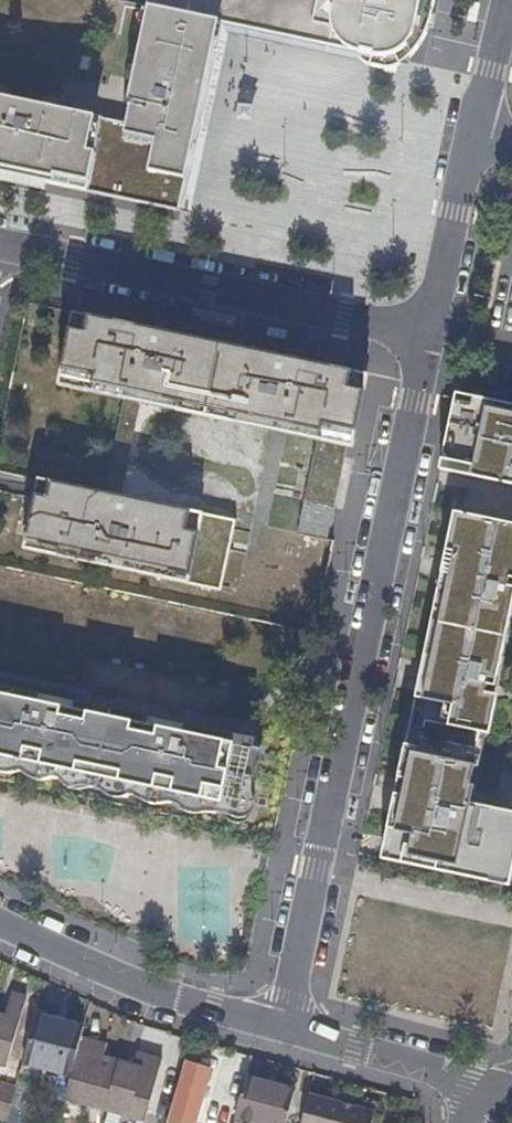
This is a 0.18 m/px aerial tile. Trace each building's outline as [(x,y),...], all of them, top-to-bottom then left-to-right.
[(338,0),(147,0),(146,6),(345,49),(332,30),(338,0)] [(332,30),(345,49),(373,60),(397,59),(420,48),(430,0),(338,0),(332,30)] [(225,33),(146,17),(120,125),(0,99),(0,173),(179,216),(225,33)] [(331,546),(369,376),(188,338),(72,313),(58,378),(87,384),(85,391),(124,399),(139,402),(315,440),(295,538),(331,546)] [(85,391),(87,384),(58,378),(57,385),(85,391)] [(511,486),(511,406),(455,394),(439,471),(511,486)] [(119,495),(139,402),(124,399),(104,492),(119,495)] [(187,583),(203,513),(119,495),(104,492),(37,478),(22,549),(187,583)] [(388,860),(461,514),(454,512),(381,858),(388,860)] [(511,871),(511,813),(470,804),(492,697),(484,695),(486,685),(494,687),(511,602),(511,587),(507,586),(509,577),(511,578),(511,524),(461,514),(388,860),(509,885),(511,871)] [(0,685),(0,762),(239,812),(253,747),(35,701),(37,693),(0,685)] [(254,738),(37,693),(35,701),(253,747),(254,738)] [(23,1002),(10,998),(5,1019),(0,1018),(0,1067),(6,1069),(23,1002)] [(33,1028),(62,1035),(65,1025),(36,1018),(33,1028)] [(81,1043),(82,1040),(62,1035),(33,1028),(21,1077),(68,1090),(81,1043)] [(81,1043),(68,1090),(64,1105),(139,1122),(145,1122),(161,1064),(135,1057),(132,1070),(104,1063),(106,1049),(81,1043)] [(208,1070),(185,1064),(171,1122),(190,1122),(191,1120),(194,1120),(208,1070)] [(246,1076),(236,1117),(257,1122),(287,1122),(296,1090),(246,1076)] [(6,1122),(8,1122),(17,1091),(1,1087),(0,1090),(0,1121),(6,1122)] [(310,1094),(303,1122),(374,1122),(377,1113),(310,1094)]
